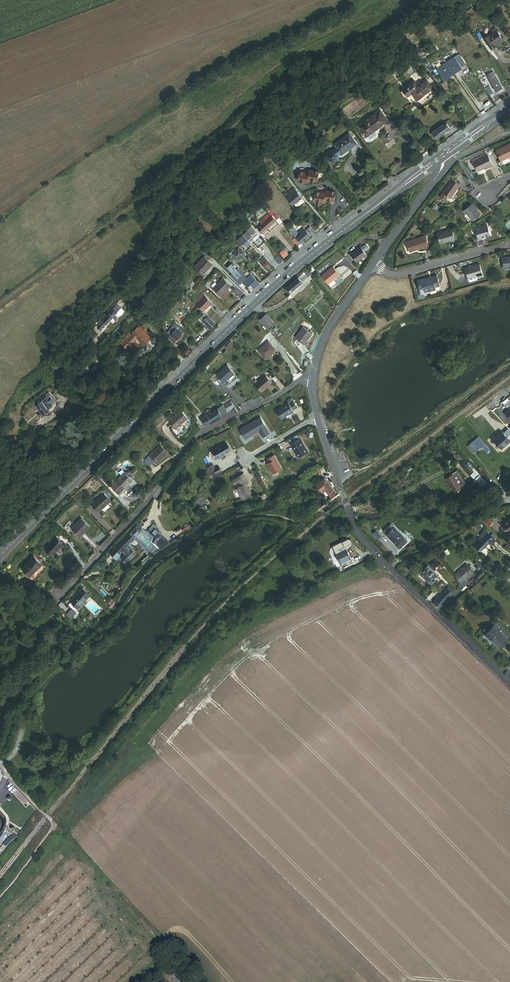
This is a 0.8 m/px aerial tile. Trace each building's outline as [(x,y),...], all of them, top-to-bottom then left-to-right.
[(504,39),(495,27),(492,30),(494,33),(486,40),(492,48),(504,39)] [(460,54),(439,68),(447,80),(468,65),(460,54)] [(413,65),(406,70),(410,76),(417,71),(413,65)] [(503,89),(494,72),(488,75),(497,92),(503,89)] [(413,80),(402,88),(407,94),(412,90),(416,97),(431,86),(426,78),(417,85),(413,80)] [(380,111),(359,126),(367,136),(388,121),(380,111)] [(452,118),(435,131),(439,136),(456,123),(452,118)] [(342,154),(356,143),(350,135),(335,146),(337,149),(332,152),(330,152),(327,154),(326,158),(329,162),(333,162),(336,160),(337,155),(341,152),(342,154)] [(495,151),(500,161),(509,157),(509,144),(495,151)] [(487,155),(473,162),(477,172),(484,169),(485,170),(492,166),(487,155)] [(303,174),(299,173),(298,182),(308,182),(308,181),(316,181),(318,181),(318,171),(313,171),(313,172),(308,172),(308,174),(303,174)] [(448,196),(451,198),(460,185),(452,179),(442,192),(448,196)] [(294,188),(285,197),(293,206),(296,203),(299,200),(302,197),(294,188)] [(320,194),(315,194),(315,203),(325,203),(325,202),(325,201),(333,201),(335,201),(335,192),(330,192),(325,192),(325,195),(320,195),(320,194)] [(442,192),(439,197),(444,201),(448,196),(442,192)] [(467,213),(472,220),(480,214),(475,207),(473,204),(464,210),(467,213)] [(258,230),(262,234),(276,221),(269,214),(259,223),(262,226),(258,230)] [(291,231),(296,238),(293,240),(298,246),(318,229),(310,219),(307,222),(311,226),(306,231),(300,236),(298,233),(294,229),(291,231)] [(238,242),(237,243),(240,247),(242,245),(243,246),(248,240),(249,242),(258,234),(256,232),(257,232),(252,227),(251,228),(249,225),(236,238),(238,240),(237,241),(238,242)] [(487,227),(475,230),(478,242),(482,241),(482,240),(490,238),(487,227)] [(446,232),(436,234),(439,244),(449,241),(449,240),(453,239),(450,229),(446,230),(446,232)] [(424,237),(406,245),(411,254),(424,248),(425,249),(429,247),(424,237)] [(359,245),(349,253),(355,260),(365,252),(359,245)] [(244,255),(237,249),(230,256),(237,262),(244,255)] [(206,256),(205,255),(195,265),(203,273),(213,262),(206,256)] [(271,266),(265,259),(260,263),(267,270),(271,266)] [(233,264),(227,270),(230,273),(236,267),(233,264)] [(476,265),(464,268),(467,279),(478,276),(476,265)] [(333,266),(322,276),(329,284),(334,279),(335,280),(340,275),(333,266)] [(308,269),(287,288),(292,293),(293,292),(294,293),(301,287),(300,286),(313,274),(308,269)] [(437,276),(418,281),(420,292),(427,290),(430,291),(436,290),(440,287),(437,276)] [(249,277),(243,283),(248,288),(254,282),(249,277)] [(222,279),(211,290),(219,297),(230,287),(222,279)] [(204,295),(195,304),(198,306),(195,309),(198,312),(199,310),(201,309),(203,311),(212,302),(204,295)] [(122,315),(125,312),(125,311),(118,305),(115,307),(114,306),(99,324),(100,325),(98,328),(102,331),(118,313),(121,315),(122,315)] [(216,324),(205,313),(198,320),(203,325),(205,323),(211,329),(216,324)] [(266,326),(269,329),(276,323),(269,316),(262,322),(266,326)] [(153,335),(141,323),(134,330),(135,332),(133,335),(130,332),(123,339),(125,341),(122,343),(126,348),(129,345),(131,347),(135,344),(132,341),(136,338),(137,339),(140,337),(146,342),(153,335)] [(313,334),(303,327),(295,337),(305,345),(313,334)] [(177,328),(168,337),(174,343),(178,338),(181,335),(182,334),(177,328)] [(86,335),(92,341),(98,335),(92,329),(86,335)] [(270,343),(260,352),(266,360),(277,352),(270,343)] [(217,374),(223,382),(233,374),(227,366),(217,374)] [(267,377),(257,385),(262,392),(272,384),(267,377)] [(48,393),(32,407),(38,414),(35,416),(38,419),(45,413),(47,415),(50,412),(48,409),(56,402),(48,393)] [(203,414),(198,417),(202,423),(206,420),(207,422),(229,407),(233,412),(235,410),(227,398),(210,410),(207,406),(200,411),(203,414)] [(286,404),(273,413),(279,421),(291,412),(295,409),(290,401),(285,404),(286,404)] [(182,411),(169,422),(177,430),(189,419),(182,411)] [(494,438),(495,439),(501,446),(502,447),(509,440),(509,430),(507,427),(494,438)] [(477,436),(466,445),(472,453),(480,446),(485,452),(488,449),(477,436)] [(495,439),(492,442),(498,449),(501,446),(495,439)] [(298,440),(289,446),(297,460),(306,454),(298,440)] [(226,443),(212,451),(216,459),(230,451),(226,443)] [(159,444),(144,462),(148,466),(153,461),(156,463),(167,451),(159,444)] [(213,466),(208,468),(212,476),(221,471),(218,467),(215,469),(213,466)] [(479,466),(476,469),(486,480),(489,477),(479,466)] [(124,471),(110,486),(119,494),(126,487),(124,486),(132,478),(129,476),(131,474),(128,471),(126,473),(124,471)] [(476,471),(471,475),(485,491),(490,487),(476,471)] [(244,474),(237,478),(239,482),(242,486),(238,490),(244,500),(253,493),(246,484),(249,482),(244,474)] [(453,477),(447,481),(457,494),(464,489),(462,485),(460,487),(453,477)] [(335,494),(327,483),(323,486),(325,489),(324,490),(325,491),(330,497),(335,494)] [(100,493),(89,504),(97,512),(107,501),(100,493)] [(92,522),(85,515),(82,518),(90,525),(92,522)] [(492,522),(488,517),(484,521),(489,526),(492,522)] [(81,518),(72,528),(80,536),(90,526),(90,525),(82,518),(81,518)] [(140,523),(115,549),(119,553),(135,537),(142,530),(140,528),(143,525),(140,523)] [(384,535),(383,536),(399,550),(406,542),(388,526),(381,533),(384,535)] [(152,527),(147,532),(149,534),(148,535),(152,539),(154,537),(156,540),(160,535),(158,533),(159,532),(155,528),(154,529),(152,527)] [(480,540),(475,545),(481,550),(488,543),(489,545),(494,540),(493,539),(495,537),(491,534),(490,535),(484,529),(480,532),(481,534),(478,538),(480,540)] [(142,530),(135,537),(146,548),(148,547),(153,553),(159,548),(154,542),(156,540),(154,537),(152,539),(148,535),(149,534),(147,532),(142,530)] [(154,542),(159,548),(166,541),(160,535),(156,540),(154,542)] [(56,536),(46,547),(54,554),(64,543),(56,536)] [(346,538),(334,542),(341,560),(353,556),(346,538)] [(110,554),(115,559),(120,554),(119,553),(115,549),(114,549),(112,550),(113,551),(110,554)] [(34,556),(22,569),(30,577),(42,563),(34,556)] [(431,561),(420,572),(431,583),(439,575),(432,569),(436,565),(431,561)] [(457,573),(454,575),(459,583),(463,580),(473,572),(465,564),(456,572),(457,573)] [(451,584),(448,587),(454,593),(457,590),(451,584)] [(83,587),(71,601),(79,608),(91,595),(83,587)] [(434,601),(441,607),(454,593),(448,587),(434,601)] [(18,591),(16,595),(19,596),(24,598),(25,599),(26,600),(29,597),(26,595),(18,591)] [(106,600),(111,604),(114,600),(109,596),(106,600)] [(66,613),(72,618),(76,613),(71,608),(66,613)] [(506,637),(493,623),(484,632),(489,637),(491,635),(497,642),(499,640),(501,642),(506,637)] [(491,635),(489,637),(498,646),(501,642),(499,640),(497,642),(491,635)] [(5,849),(15,836),(13,833),(2,846),(5,849)] [(171,975),(176,981),(182,981),(187,978),(179,969),(171,975)]
